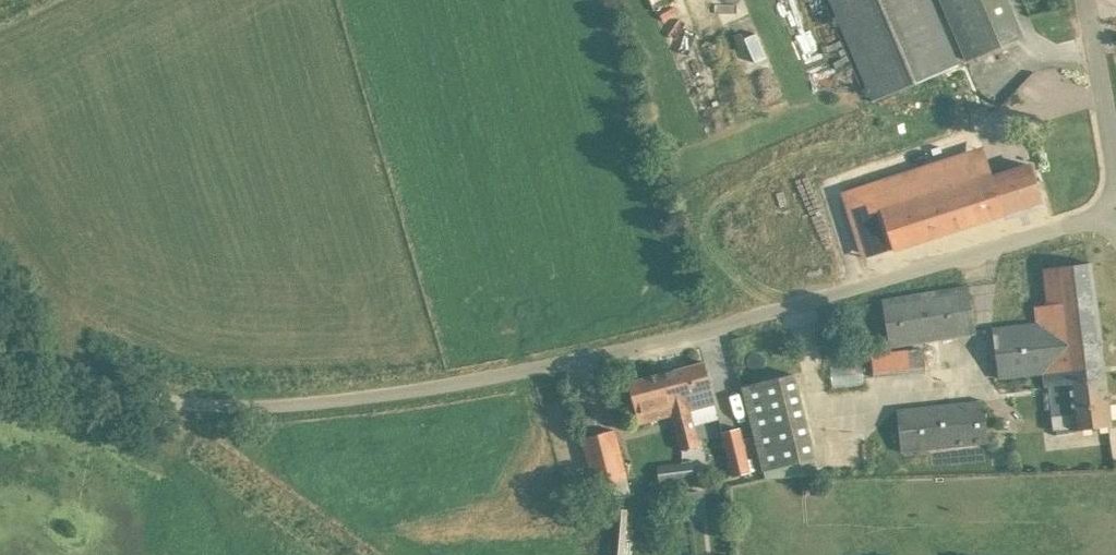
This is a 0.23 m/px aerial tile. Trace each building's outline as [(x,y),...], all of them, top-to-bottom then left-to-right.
[(874,101),(958,66),(930,0),(831,0),(874,101)] [(968,60),(1020,37),(1004,0),(943,0),(968,60)] [(975,161),(856,200),(873,255),(1042,200),(1031,164),(994,176),(992,171),(979,176),(975,161)] [(1075,428),(1112,424),(1092,262),(1043,268),(1048,304),(1036,306),(1046,386),(1069,383),(1073,413),(1051,415),(1052,430),(1075,428)] [(890,346),(978,332),(970,283),(883,296),(890,346)] [(874,368),(925,366),(924,347),(873,349),(874,368)] [(716,402),(706,361),(664,372),(673,414),(682,450),(700,445),(690,409),(716,402)] [(764,467),(818,455),(797,369),(743,382),(764,467)] [(673,414),(664,372),(628,381),(639,423),(673,414)] [(986,400),(899,405),(901,448),(989,443),(986,400)] [(728,477),(751,472),(740,427),(722,431),(729,460),(726,461),(724,467),(724,470),(726,471),(728,477)] [(614,428),(581,437),(594,485),(598,484),(602,499),(630,492),(614,428)] [(692,460),(682,461),(681,461),(681,462),(683,478),(683,479),(695,478),(692,460)] [(657,465),(659,482),(683,478),(681,462),(657,465)] [(628,508),(621,508),(618,554),(624,554),(628,508)]
